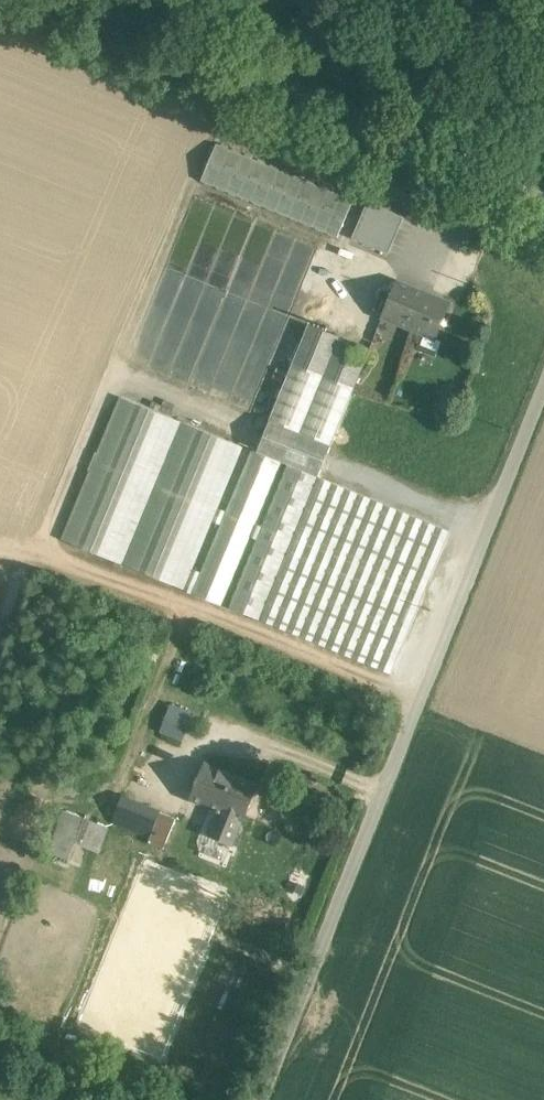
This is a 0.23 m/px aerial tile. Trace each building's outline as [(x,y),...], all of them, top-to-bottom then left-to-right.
[(353,201),(217,144),(201,181),(337,238),(353,201)] [(394,236),(359,222),(343,260),(377,274),(394,236)] [(450,304),(397,282),(383,318),(435,339),(450,304)] [(152,370),(253,406),(279,332),(226,313),(219,332),(172,315),(152,370)] [(309,324),(269,420),(270,421),(257,452),(252,450),(192,594),(221,606),(281,462),(287,465),(229,608),(391,674),(450,532),(318,478),(370,349),(309,324)] [(243,447),(120,397),(61,539),(184,590),(243,447)] [(190,709),(169,701),(158,730),(178,738),(190,709)] [(205,763),(192,796),(207,802),(220,769),(205,763)] [(255,783),(220,769),(207,802),(218,807),(208,833),(231,842),(241,816),(242,816),(255,783)] [(161,813),(122,797),(114,818),(152,834),(161,813)] [(107,827),(65,811),(49,853),(69,860),(76,844),(98,852),(107,827)] [(176,819),(161,813),(152,834),(149,843),(164,849),(176,819)]
